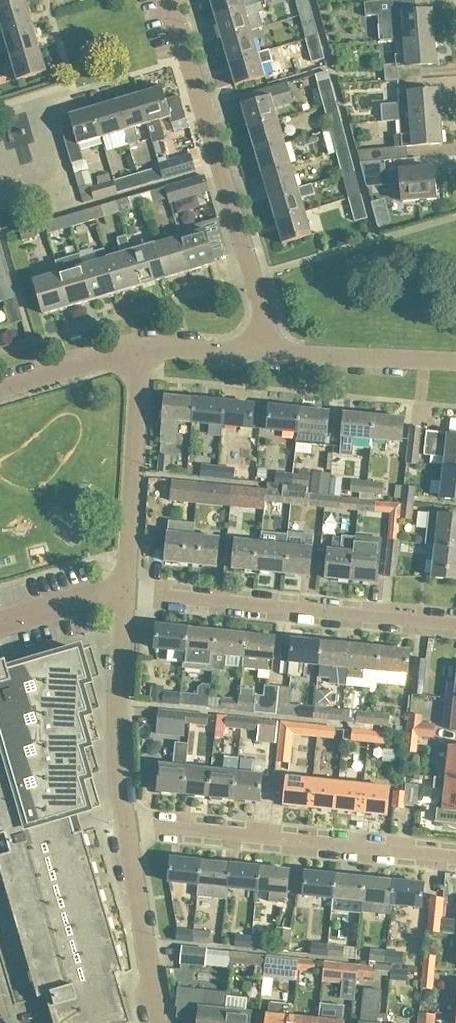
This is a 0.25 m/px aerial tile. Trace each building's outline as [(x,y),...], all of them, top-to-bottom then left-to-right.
[(25,1),(25,0),(0,0),(0,8),(25,1)] [(215,14),(245,5),(244,0),(211,0),(215,14)] [(309,0),(295,0),(299,15),(312,11),(309,0)] [(368,2),(364,2),(365,17),(377,16),(379,39),(434,34),(432,7),(416,8),(416,0),(380,0),(368,1),(368,2)] [(0,8),(0,34),(2,33),(32,24),(25,1),(0,8)] [(245,7),(245,5),(215,14),(222,37),(252,28),(252,29),(252,30),(263,26),(259,13),(265,11),(261,1),(245,7)] [(318,34),(312,11),(299,15),(306,38),(318,34)] [(32,24),(2,33),(9,56),(39,47),(32,24)] [(252,28),(222,37),(229,61),(259,52),(252,30),(252,29),(252,28)] [(319,34),(306,38),(312,62),(325,58),(319,34)] [(436,62),(434,34),(379,39),(379,41),(394,40),(396,62),(384,63),(385,78),(396,77),(421,75),(420,63),(436,62)] [(46,70),(39,47),(9,56),(16,80),(46,70)] [(259,52),(229,61),(235,83),(254,78),(265,74),(262,64),(272,60),(269,50),(259,53),(259,52)] [(328,70),(316,74),(318,81),(330,77),(328,70)] [(421,75),(396,77),(398,101),(380,102),(381,119),(400,117),(440,114),(438,87),(422,88),(421,75)] [(324,105),(337,101),(330,78),(318,81),(324,105)] [(266,88),(268,95),(241,103),(248,127),(278,119),(275,108),(294,102),(288,81),(266,88)] [(161,86),(138,93),(147,124),(147,123),(153,144),(166,140),(160,120),(170,117),(171,123),(186,119),(179,95),(165,99),(161,86)] [(138,93),(115,100),(124,130),(125,130),(129,144),(139,141),(135,127),(147,124),(138,93)] [(115,100),(92,107),(100,137),(124,130),(115,100)] [(343,124),(337,101),(324,105),(330,128),(343,124)] [(67,114),(71,126),(62,129),(72,164),(84,160),(79,144),(100,137),(92,107),(67,114)] [(394,133),(395,144),(395,147),(356,150),(359,160),(408,157),(407,143),(442,141),(440,114),(400,117),(401,132),(394,133)] [(284,141),(278,119),(248,127),(255,150),(284,141)] [(349,147),(343,124),(330,128),(336,151),(349,147)] [(291,164),(284,141),(255,150),(262,173),(291,164)] [(355,170),(349,147),(336,151),(342,173),(355,170)] [(160,167),(164,180),(196,171),(191,154),(168,161),(166,157),(158,159),(159,163),(159,164),(160,167)] [(408,157),(359,160),(367,184),(387,183),(386,179),(399,178),(400,199),(435,197),(433,164),(401,166),(401,170),(386,171),(385,160),(408,159),(408,157)] [(291,164),(262,173),(269,196),(298,187),(291,164)] [(164,180),(160,167),(136,174),(140,187),(164,180)] [(94,184),(89,169),(74,174),(79,189),(94,184)] [(361,193),(355,170),(342,173),(349,197),(361,193)] [(140,187),(136,174),(113,181),(117,194),(140,187)] [(208,190),(204,176),(165,187),(169,201),(208,190)] [(117,194),(113,181),(91,188),(95,200),(117,194)] [(298,187),(269,196),(275,219),(305,210),(301,198),(316,194),(312,183),(298,187)] [(169,201),(165,187),(140,195),(143,207),(168,199),(168,202),(169,201)] [(95,200),(91,188),(79,192),(83,203),(95,200)] [(361,193),(349,197),(355,221),(368,218),(361,193)] [(143,207),(140,195),(116,201),(120,213),(143,207)] [(120,213),(116,201),(101,206),(105,218),(120,213)] [(305,210),(275,219),(282,242),(312,233),(305,210)] [(68,216),(71,228),(87,223),(84,211),(68,216)] [(71,228),(68,216),(53,220),(57,232),(71,228)] [(203,224),(178,232),(180,237),(189,270),(214,263),(213,259),(206,236),(221,231),(217,218),(203,222),(203,224)] [(35,226),(19,230),(23,242),(38,237),(35,226)] [(107,258),(106,258),(116,292),(140,285),(131,251),(126,235),(116,237),(121,254),(107,258)] [(189,270),(180,237),(155,244),(164,278),(189,270)] [(164,278),(155,244),(131,251),(140,285),(164,278)] [(96,261),(82,265),(92,299),(116,292),(106,258),(107,258),(104,249),(94,251),(96,261)] [(3,251),(0,252),(0,277),(10,274),(3,251)] [(92,299),(82,265),(79,253),(55,260),(58,272),(68,306),(92,299)] [(68,306),(58,272),(34,280),(44,313),(68,306)] [(0,277),(0,287),(4,301),(17,297),(10,274),(0,277)] [(24,321),(17,297),(4,301),(11,325),(24,321)] [(165,395),(163,419),(161,442),(177,444),(179,420),(193,421),(195,398),(165,395)] [(224,400),(195,398),(193,421),(222,424),(224,400)] [(254,403),(224,400),(222,424),(252,427),(254,403)] [(297,431),(299,408),(269,405),(267,428),(297,431)] [(299,408),(297,431),(296,442),(326,445),(329,411),(299,408)] [(372,438),(375,415),(344,412),(340,454),(352,455),(354,436),(372,438)] [(375,415),(372,438),(402,441),(404,418),(375,415)] [(446,432),(455,432),(455,420),(446,420),(446,432)] [(408,447),(418,448),(420,449),(422,428),(410,427),(408,447)] [(448,432),(426,430),(423,453),(446,456),(445,466),(455,467),(455,434),(448,433),(448,432)] [(418,448),(408,447),(406,463),(416,464),(418,448)] [(160,455),(158,472),(169,473),(171,456),(160,455)] [(217,476),(218,466),(202,465),(201,475),(217,476)] [(234,468),(218,466),(217,476),(233,478),(234,468)] [(445,466),(441,497),(455,499),(455,467),(445,466)] [(258,468),(258,478),(267,478),(268,468),(258,468)] [(299,474),(292,474),(292,484),(293,484),(308,485),(309,471),(300,470),(299,474)] [(292,474),(276,472),(275,483),(284,483),(292,484),(292,474)] [(331,473),(313,472),(310,493),(326,495),(328,495),(331,473)] [(343,478),(331,477),(329,495),(341,496),(343,478)] [(406,477),(406,485),(415,486),(416,478),(406,477)] [(196,503),(198,482),(173,479),(171,500),(196,503)] [(367,481),(352,480),(350,491),(347,491),(346,497),(359,498),(366,499),(367,481)] [(384,483),(367,481),(366,499),(373,500),(374,493),(383,494),(384,483)] [(232,485),(198,482),(196,503),(230,506),(232,485)] [(284,483),(275,483),(267,483),(267,488),(266,488),(265,500),(282,502),(283,490),(284,483)] [(403,486),(402,501),(413,502),(414,487),(403,486)] [(325,506),(326,495),(310,493),(309,505),(325,506)] [(328,495),(326,495),(325,506),(358,510),(359,498),(346,497),(341,496),(329,495),(328,495)] [(366,499),(359,498),(358,510),(374,511),(391,513),(392,502),(375,501),(375,500),(373,500),(366,499)] [(402,503),(401,518),(411,519),(413,502),(402,501),(401,503),(402,503)] [(439,513),(429,512),(426,544),(435,545),(455,547),(455,515),(439,513)] [(390,524),(388,539),(399,540),(400,525),(390,524)] [(260,541),(257,570),(284,573),(287,544),(288,544),(289,533),(288,533),(261,531),(260,541)] [(190,563),(193,535),(167,532),(164,560),(190,563)] [(219,537),(193,535),(190,563),(216,566),(219,537)] [(355,536),(342,535),(341,549),(328,548),(325,577),(351,579),(354,551),(355,536)] [(381,539),(355,536),(354,551),(351,579),(376,582),(381,539)] [(257,570),(260,541),(235,538),(232,567),(257,570)] [(399,540),(388,539),(384,575),(395,576),(399,540)] [(287,544),(284,573),(309,575),(312,546),(288,544),(287,544)] [(435,545),(431,577),(455,580),(455,547),(435,545)] [(157,626),(154,650),(155,650),(184,653),(185,653),(187,629),(157,626)] [(216,632),(187,629),(185,653),(184,653),(183,668),(213,671),(216,632)] [(216,632),(213,671),(225,672),(225,666),(226,657),(243,658),(246,635),(216,632)] [(246,635),(243,658),(243,668),(273,671),(276,637),(246,635)] [(319,666),(322,642),(292,639),(290,663),(289,677),(304,679),(306,664),(319,666)] [(322,642),(319,666),(332,667),(331,685),(347,686),(348,677),(352,645),(322,642)] [(352,645),(348,677),(362,678),(363,670),(378,672),(381,648),(352,645)] [(381,648),(378,672),(407,675),(410,651),(381,648)] [(54,1022),(126,1022),(130,1022),(116,973),(124,971),(83,832),(75,834),(70,815),(88,809),(80,780),(88,777),(80,748),(88,745),(80,716),(88,713),(80,684),(89,681),(79,649),(30,664),(29,659),(7,665),(6,660),(0,662),(0,835),(5,834),(11,853),(0,856),(0,868),(37,996),(51,992),(51,994),(54,1003),(49,1005),(54,1022)] [(428,661),(415,660),(411,694),(425,696),(428,661)] [(256,695),(240,693),(238,710),(254,712),(255,712),(277,714),(279,686),(265,684),(264,695),(256,695)] [(291,687),(279,686),(277,714),(298,716),(299,705),(290,704),(291,687)] [(179,704),(180,694),(164,692),(163,703),(179,704)] [(239,693),(239,700),(222,698),(221,708),(238,710),(240,693),(239,693)] [(180,694),(179,704),(196,706),(197,696),(180,694)] [(455,698),(445,697),(442,727),(452,728),(452,731),(455,731),(455,699),(455,698)] [(314,717),(315,707),(299,705),(298,715),(314,717)] [(331,708),(315,707),(314,717),(330,719),(331,708)] [(331,708),(330,719),(329,720),(343,721),(344,710),(331,708)] [(344,709),(344,710),(343,721),(347,722),(352,729),(351,739),(368,741),(369,730),(372,731),(374,713),(357,711),(357,710),(344,709)] [(190,723),(191,713),(158,710),(157,726),(185,729),(185,722),(190,723)] [(191,713),(190,723),(206,725),(207,715),(191,713)] [(372,731),(369,730),(368,741),(384,742),(385,732),(373,731),(374,723),(389,724),(390,714),(374,713),(372,731)] [(409,713),(408,718),(406,735),(416,736),(435,738),(436,725),(423,723),(424,715),(409,713)] [(217,715),(216,729),(215,738),(224,739),(224,730),(224,727),(225,716),(217,715)] [(225,716),(224,727),(241,728),(242,718),(225,716)] [(242,718),(241,728),(257,730),(258,723),(258,719),(242,718)] [(281,725),(279,743),(276,762),(291,763),(294,735),(301,735),(301,734),(302,723),(282,721),(281,725)] [(318,725),(302,723),(301,734),(317,735),(318,725)] [(318,725),(317,735),(334,737),(335,727),(318,725)] [(416,736),(406,735),(405,751),(415,752),(416,736)] [(160,765),(157,792),(183,794),(186,767),(187,767),(189,744),(188,743),(175,742),(173,766),(160,765)] [(455,780),(455,748),(450,747),(446,779),(455,780)] [(223,771),(211,770),(209,797),(234,800),(237,772),(238,772),(239,758),(225,756),(223,771)] [(253,774),(254,759),(241,758),(240,773),(238,772),(237,772),(234,800),(260,802),(262,775),(253,774)] [(186,767),(183,794),(209,797),(211,770),(187,767),(186,767)] [(310,807),(313,780),(287,778),(284,805),(310,807)] [(437,809),(435,823),(455,825),(455,780),(446,779),(434,778),(433,788),(445,790),(443,809),(437,809)] [(313,780),(310,807),(335,809),(338,783),(313,780)] [(338,783),(335,809),(360,812),(363,785),(338,783)] [(406,783),(405,792),(404,805),(417,807),(419,785),(406,783)] [(363,785),(360,812),(386,814),(389,788),(363,785)] [(404,805),(405,792),(394,791),(393,808),(403,809),(404,805)] [(198,884),(201,860),(171,857),(169,881),(198,884)] [(201,860),(198,884),(197,896),(226,899),(227,887),(230,863),(201,860)] [(260,866),(230,863),(227,887),(257,890),(260,866)] [(260,866),(257,890),(269,891),(270,891),(269,901),(286,903),(290,869),(260,866)] [(334,897),(336,874),(306,871),(304,894),(334,897)] [(336,874),(334,897),(363,900),(365,877),(336,874)] [(363,900),(362,911),(391,914),(392,903),(394,879),(365,877),(363,900)] [(424,882),(394,879),(392,903),(422,906),(424,882)] [(431,897),(428,930),(441,932),(444,898),(431,897)] [(193,940),(194,930),(177,928),(176,938),(193,940)] [(277,928),(274,950),(289,952),(291,929),(277,928)] [(209,932),(194,930),(193,940),(208,942),(214,942),(215,932),(209,932)] [(251,946),(252,936),(235,934),(234,944),(251,946)] [(269,938),(252,936),(251,946),(268,948),(269,938)] [(327,954),(328,944),(312,942),(311,952),(327,954)] [(328,944),(327,954),(343,956),(344,946),(328,944)] [(205,966),(207,948),(182,946),(180,963),(205,966)] [(370,948),(369,964),(375,965),(376,965),(376,964),(386,965),(388,950),(370,948)] [(388,950),(386,965),(392,965),(392,967),(402,968),(403,961),(404,951),(388,950)] [(247,952),(231,951),(230,961),(246,963),(247,953),(247,952)] [(247,953),(246,963),(246,964),(264,967),(264,964),(265,964),(267,955),(247,953)] [(425,954),(424,971),(424,970),(434,971),(435,955),(425,954)] [(267,955),(265,964),(282,966),(283,956),(267,955)] [(283,956),(282,966),(298,968),(299,957),(283,955),(283,956)] [(316,959),(299,957),(298,968),(315,969),(316,959)] [(357,974),(358,963),(341,961),(340,972),(357,974)] [(358,963),(357,974),(373,976),(375,965),(369,964),(358,963)] [(392,969),(391,977),(390,979),(422,983),(422,986),(432,987),(434,971),(424,970),(424,971),(423,973),(408,971),(409,968),(402,968),(392,967),(392,969)] [(342,983),(341,999),(354,1001),(355,996),(357,974),(344,972),(342,983)] [(387,1012),(378,1011),(381,988),(364,987),(360,1022),(386,1022),(387,1012)] [(227,996),(227,995),(213,994),(214,991),(178,988),(176,1006),(178,1006),(177,1017),(198,1019),(198,1022),(224,1022),(227,996)] [(293,1016),(294,1005),(273,1003),(272,1014),(267,1013),(266,1022),(292,1022),(293,1016)] [(224,1022),(250,1022),(251,1012),(246,1011),(225,1009),(224,1022)] [(436,1013),(420,1011),(418,1022),(434,1022),(436,1013)] [(449,1013),(448,1022),(455,1022),(455,1014),(449,1013)]
